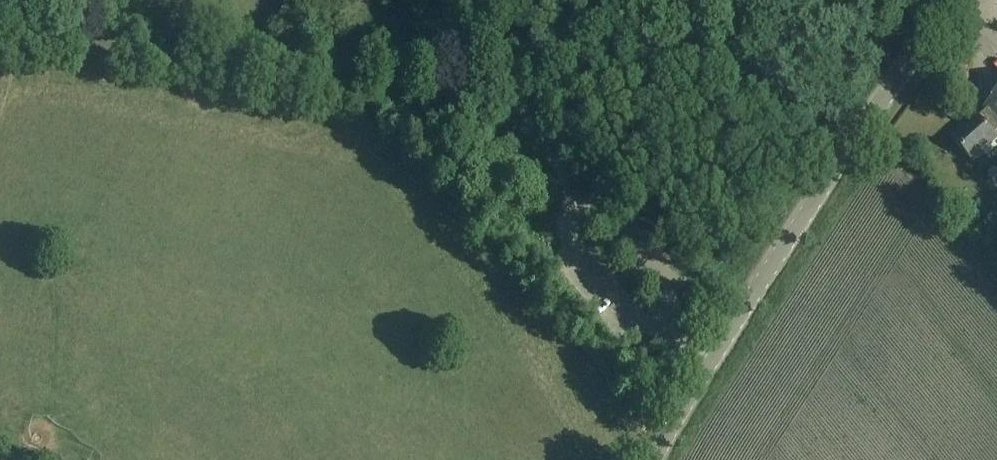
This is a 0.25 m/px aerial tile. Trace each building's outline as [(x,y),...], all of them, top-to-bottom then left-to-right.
[(977,112),(980,115),(948,146),(969,169),(995,145),(989,139),(996,132),(996,93),(977,112)]
